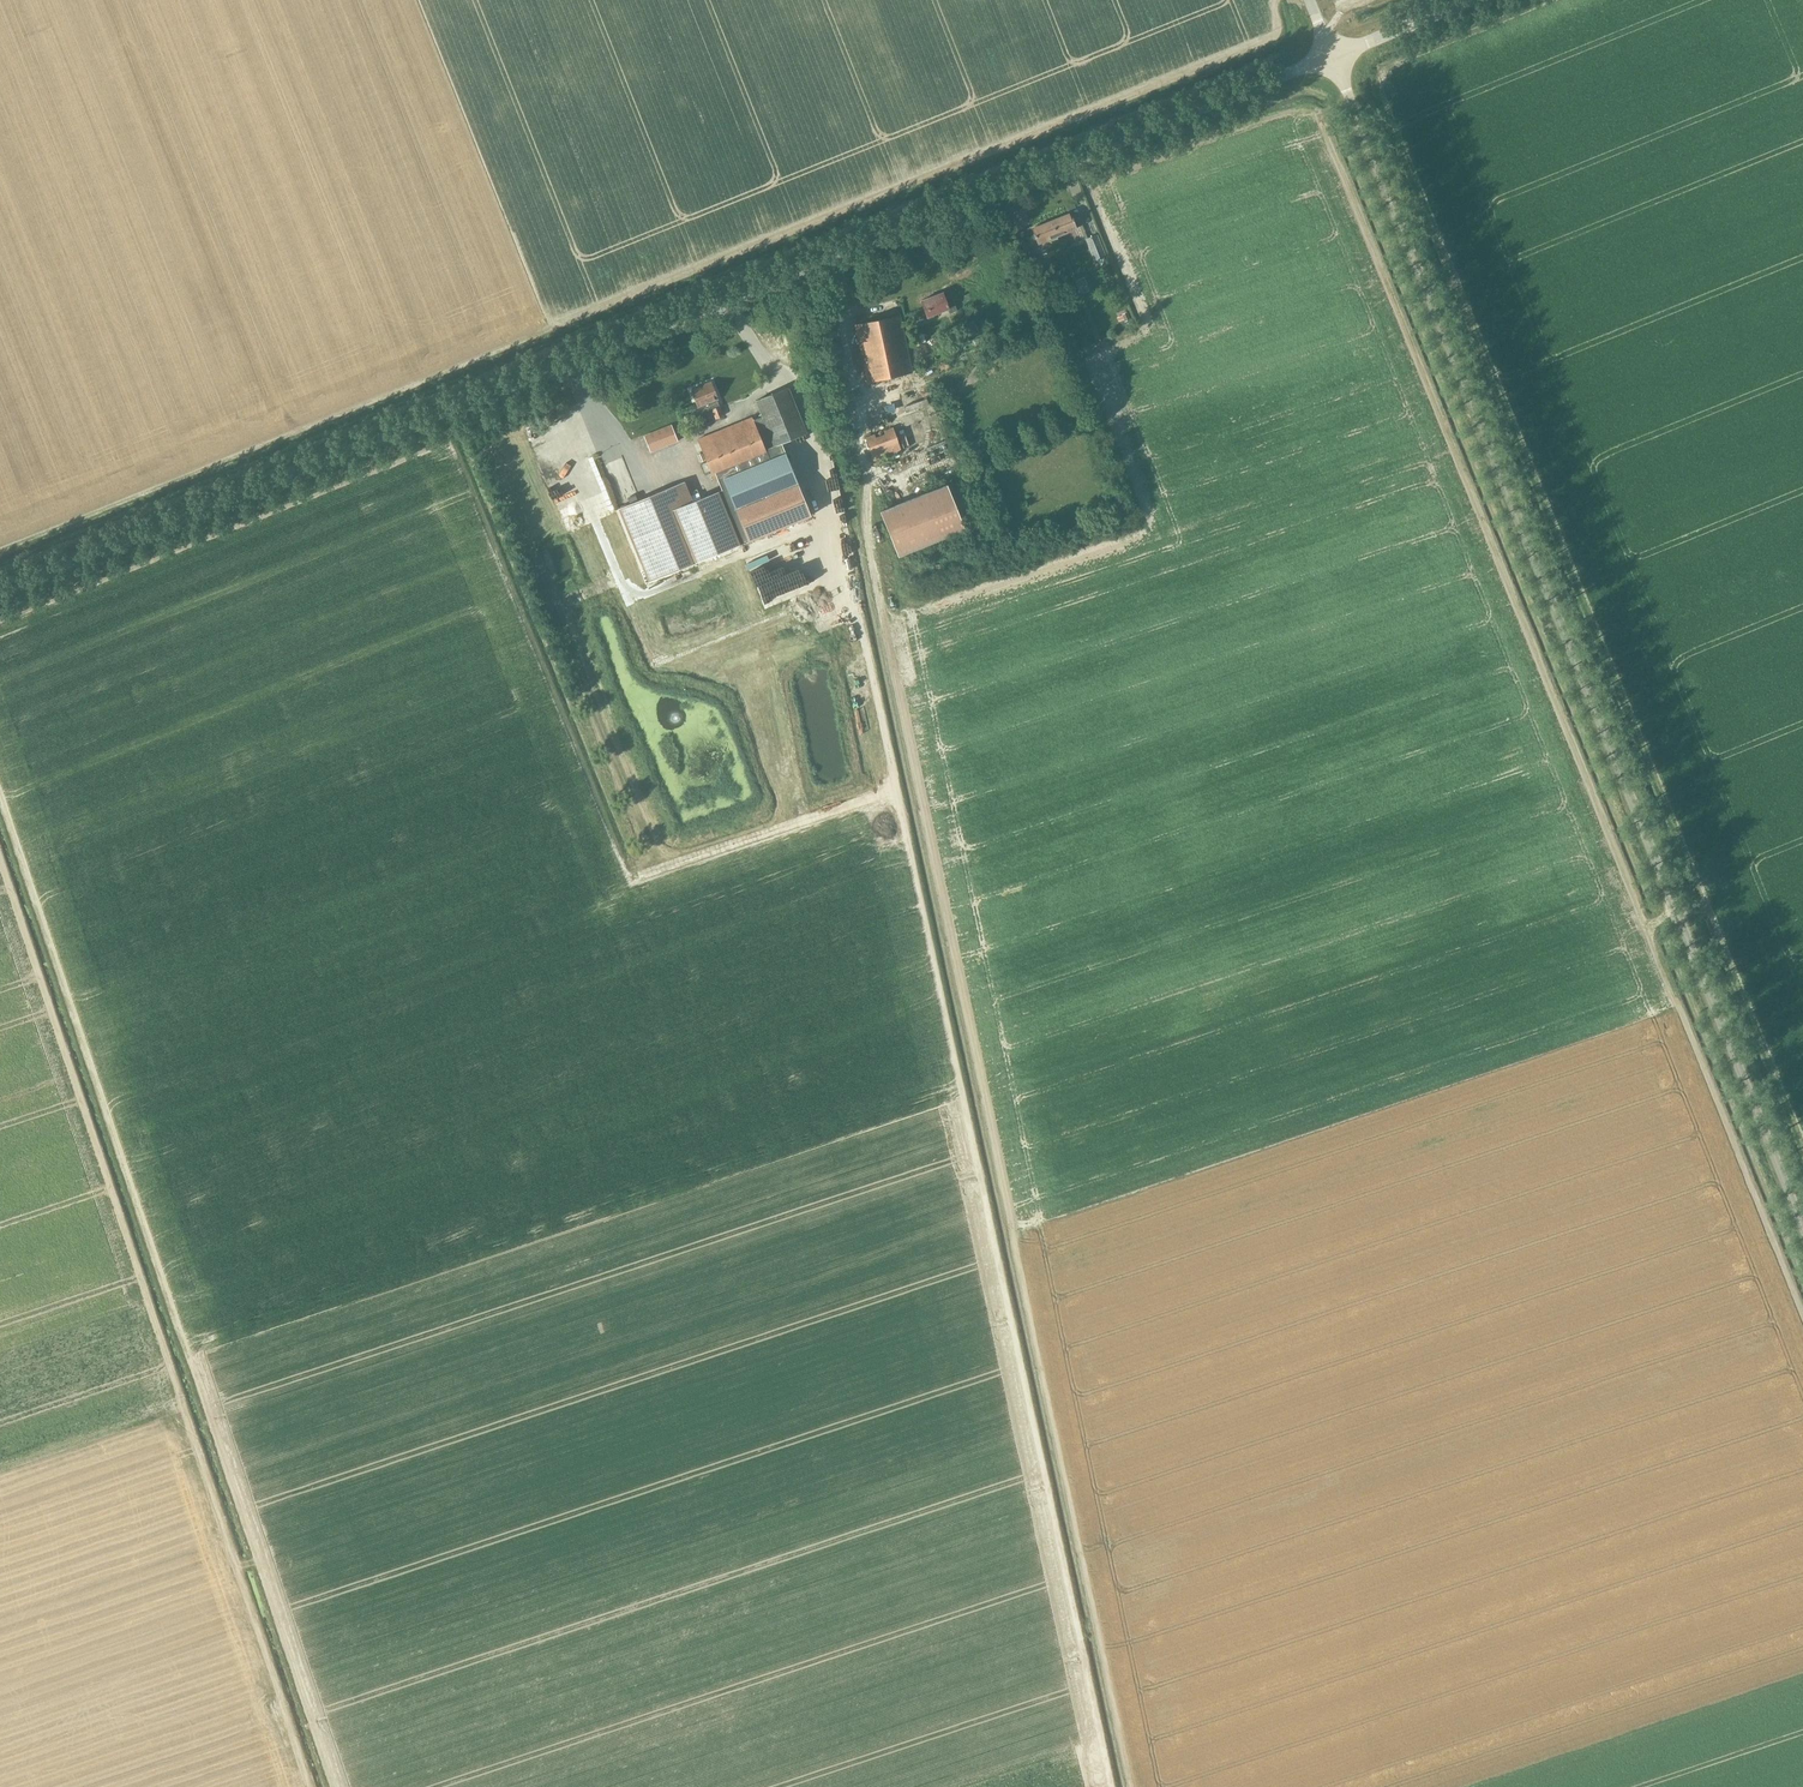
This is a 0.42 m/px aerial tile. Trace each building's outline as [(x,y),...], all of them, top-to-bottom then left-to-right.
[(1050,221),(1056,236),(1076,228),(1070,213),(1050,221)] [(1037,244),(1056,236),(1050,221),(1031,229),(1037,244)] [(1084,239),(1092,258),(1093,262),(1105,257),(1096,234),(1084,239)] [(1019,246),(1025,262),(1033,259),(1027,243),(1019,246)] [(1081,278),(1075,280),(1080,294),(1086,292),(1081,278)] [(949,314),(956,311),(950,295),(943,298),(941,293),(920,301),(926,317),(947,309),(949,314)] [(867,382),(911,373),(899,316),(855,326),(867,382)] [(711,383),(690,390),(696,408),(698,414),(711,409),(714,419),(722,416),(716,400),(717,400),(711,383)] [(683,482),(617,508),(647,581),(809,516),(781,444),(806,434),(788,388),(754,401),(761,418),(753,422),(751,418),(697,439),(714,481),(717,480),(721,490),(691,502),(683,482)] [(534,439),(528,423),(524,424),(530,441),(534,439)] [(650,452),(677,441),(670,424),(643,435),(650,452)] [(872,461),(900,451),(892,428),(883,431),(884,433),(875,437),(874,435),(864,438),(872,461)] [(908,467),(913,460),(902,452),(897,459),(908,467)] [(620,460),(603,466),(610,485),(627,478),(620,460)] [(886,469),(872,472),(875,484),(888,481),(886,469)] [(897,494),(893,483),(876,488),(879,499),(897,494)] [(897,556),(964,530),(946,483),(879,510),(897,556)] [(760,568),(753,575),(758,581),(765,574),(760,568)] [(779,588),(796,582),(792,572),(775,578),(779,588)] [(769,579),(760,580),(761,588),(770,587),(769,579)]
